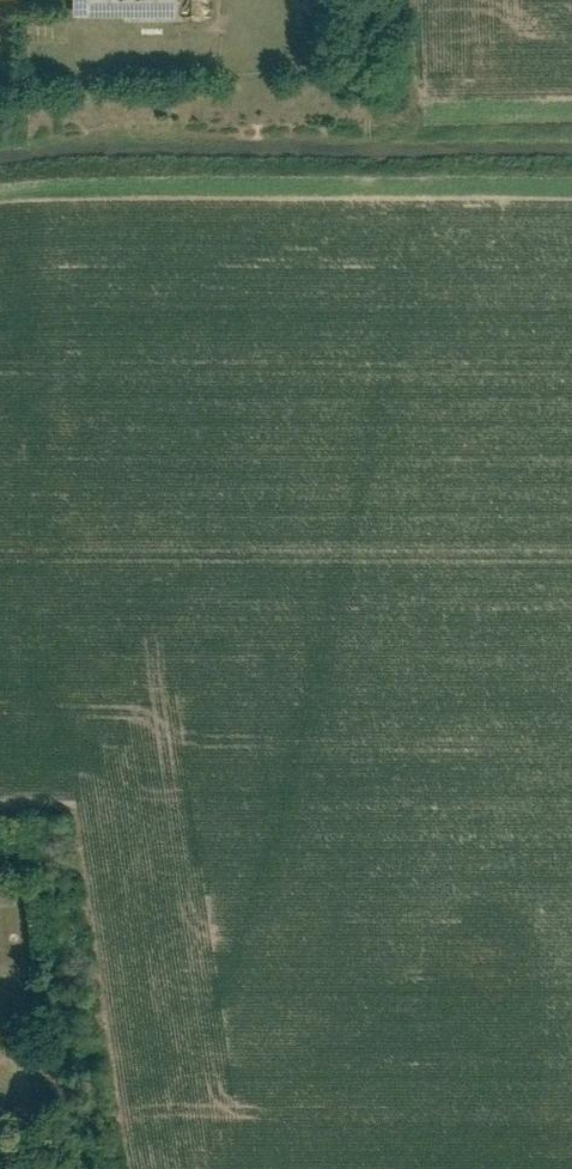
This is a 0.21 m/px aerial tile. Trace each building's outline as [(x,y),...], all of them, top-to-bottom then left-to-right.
[(71,14),(123,13),(123,16),(180,15),(180,0),(71,0),(71,14)] [(0,70),(0,87),(9,87),(9,70),(0,70)]
